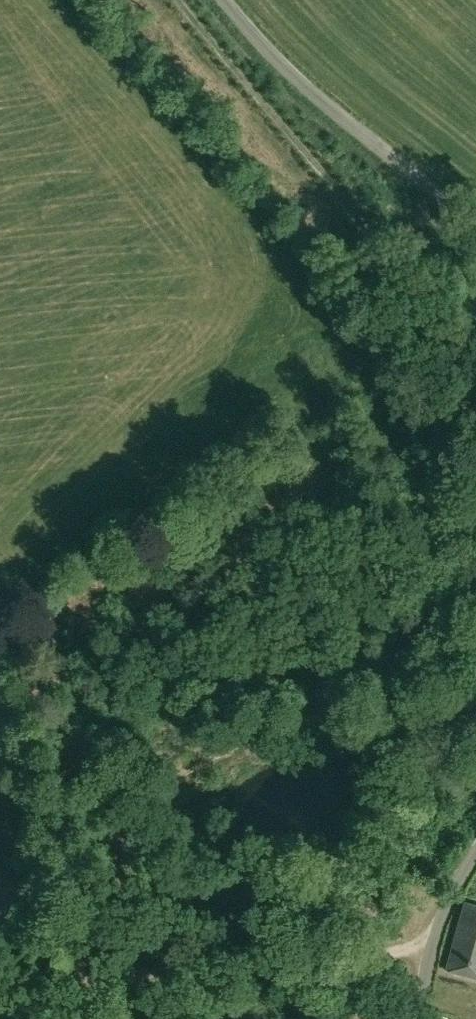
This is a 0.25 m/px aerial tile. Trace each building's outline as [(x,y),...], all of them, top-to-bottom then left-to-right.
[(465,906),(446,972),(475,981),(475,909),(465,906)]
